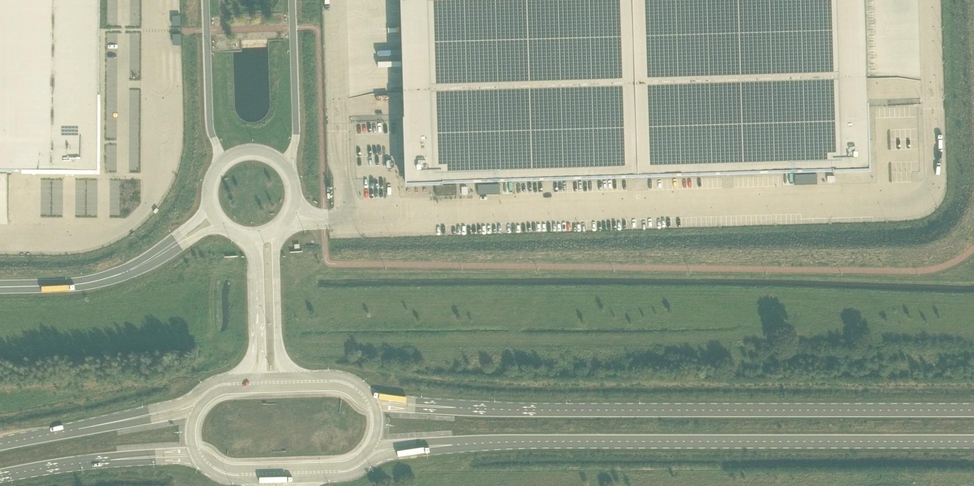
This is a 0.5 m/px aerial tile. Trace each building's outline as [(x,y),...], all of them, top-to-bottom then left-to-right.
[(99,173),(101,0),(0,0),(0,172),(99,173)] [(406,185),(869,171),(864,0),(400,0),(406,185)]
